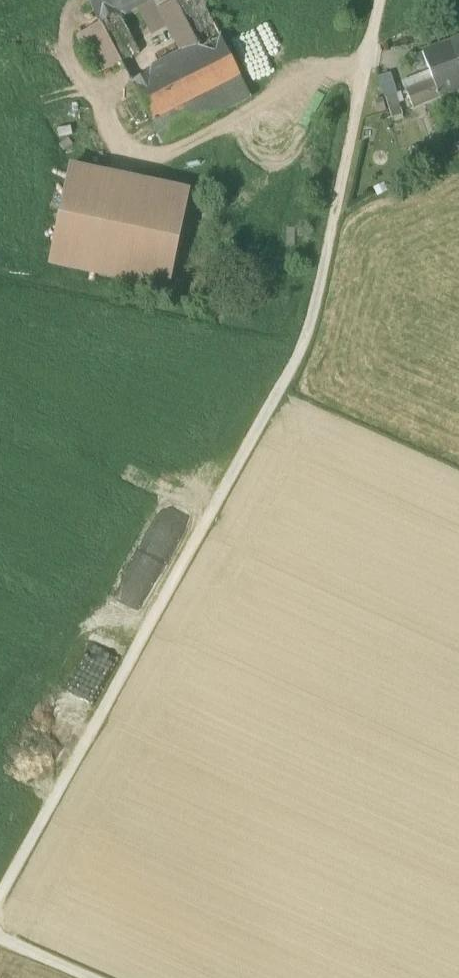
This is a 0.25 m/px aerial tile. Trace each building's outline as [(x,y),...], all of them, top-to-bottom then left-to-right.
[(222,39),(202,0),(175,0),(199,47),(183,55),(150,72),(140,52),(118,13),(136,4),(143,0),(88,0),(100,22),(120,62),(132,82),(152,121),(164,142),(251,97),(240,76),(222,39)] [(155,0),(143,0),(136,4),(151,34),(168,26),(155,0)] [(183,55),(199,47),(175,0),(155,0),(168,26),(183,55)] [(99,73),(120,62),(100,22),(78,34),(99,73)] [(432,72),(435,80),(442,97),(458,90),(458,64),(455,53),(458,52),(453,40),(423,51),(432,72)] [(405,84),(408,92),(435,80),(432,72),(405,84)] [(379,76),(385,98),(398,94),(392,73),(379,76)] [(442,97),(435,80),(408,92),(416,109),(442,97)] [(385,98),(390,118),(404,114),(398,94),(385,98)] [(450,159),(458,154),(458,140),(444,147),(450,159)] [(51,264),(168,289),(189,191),(72,166),(51,264)]
